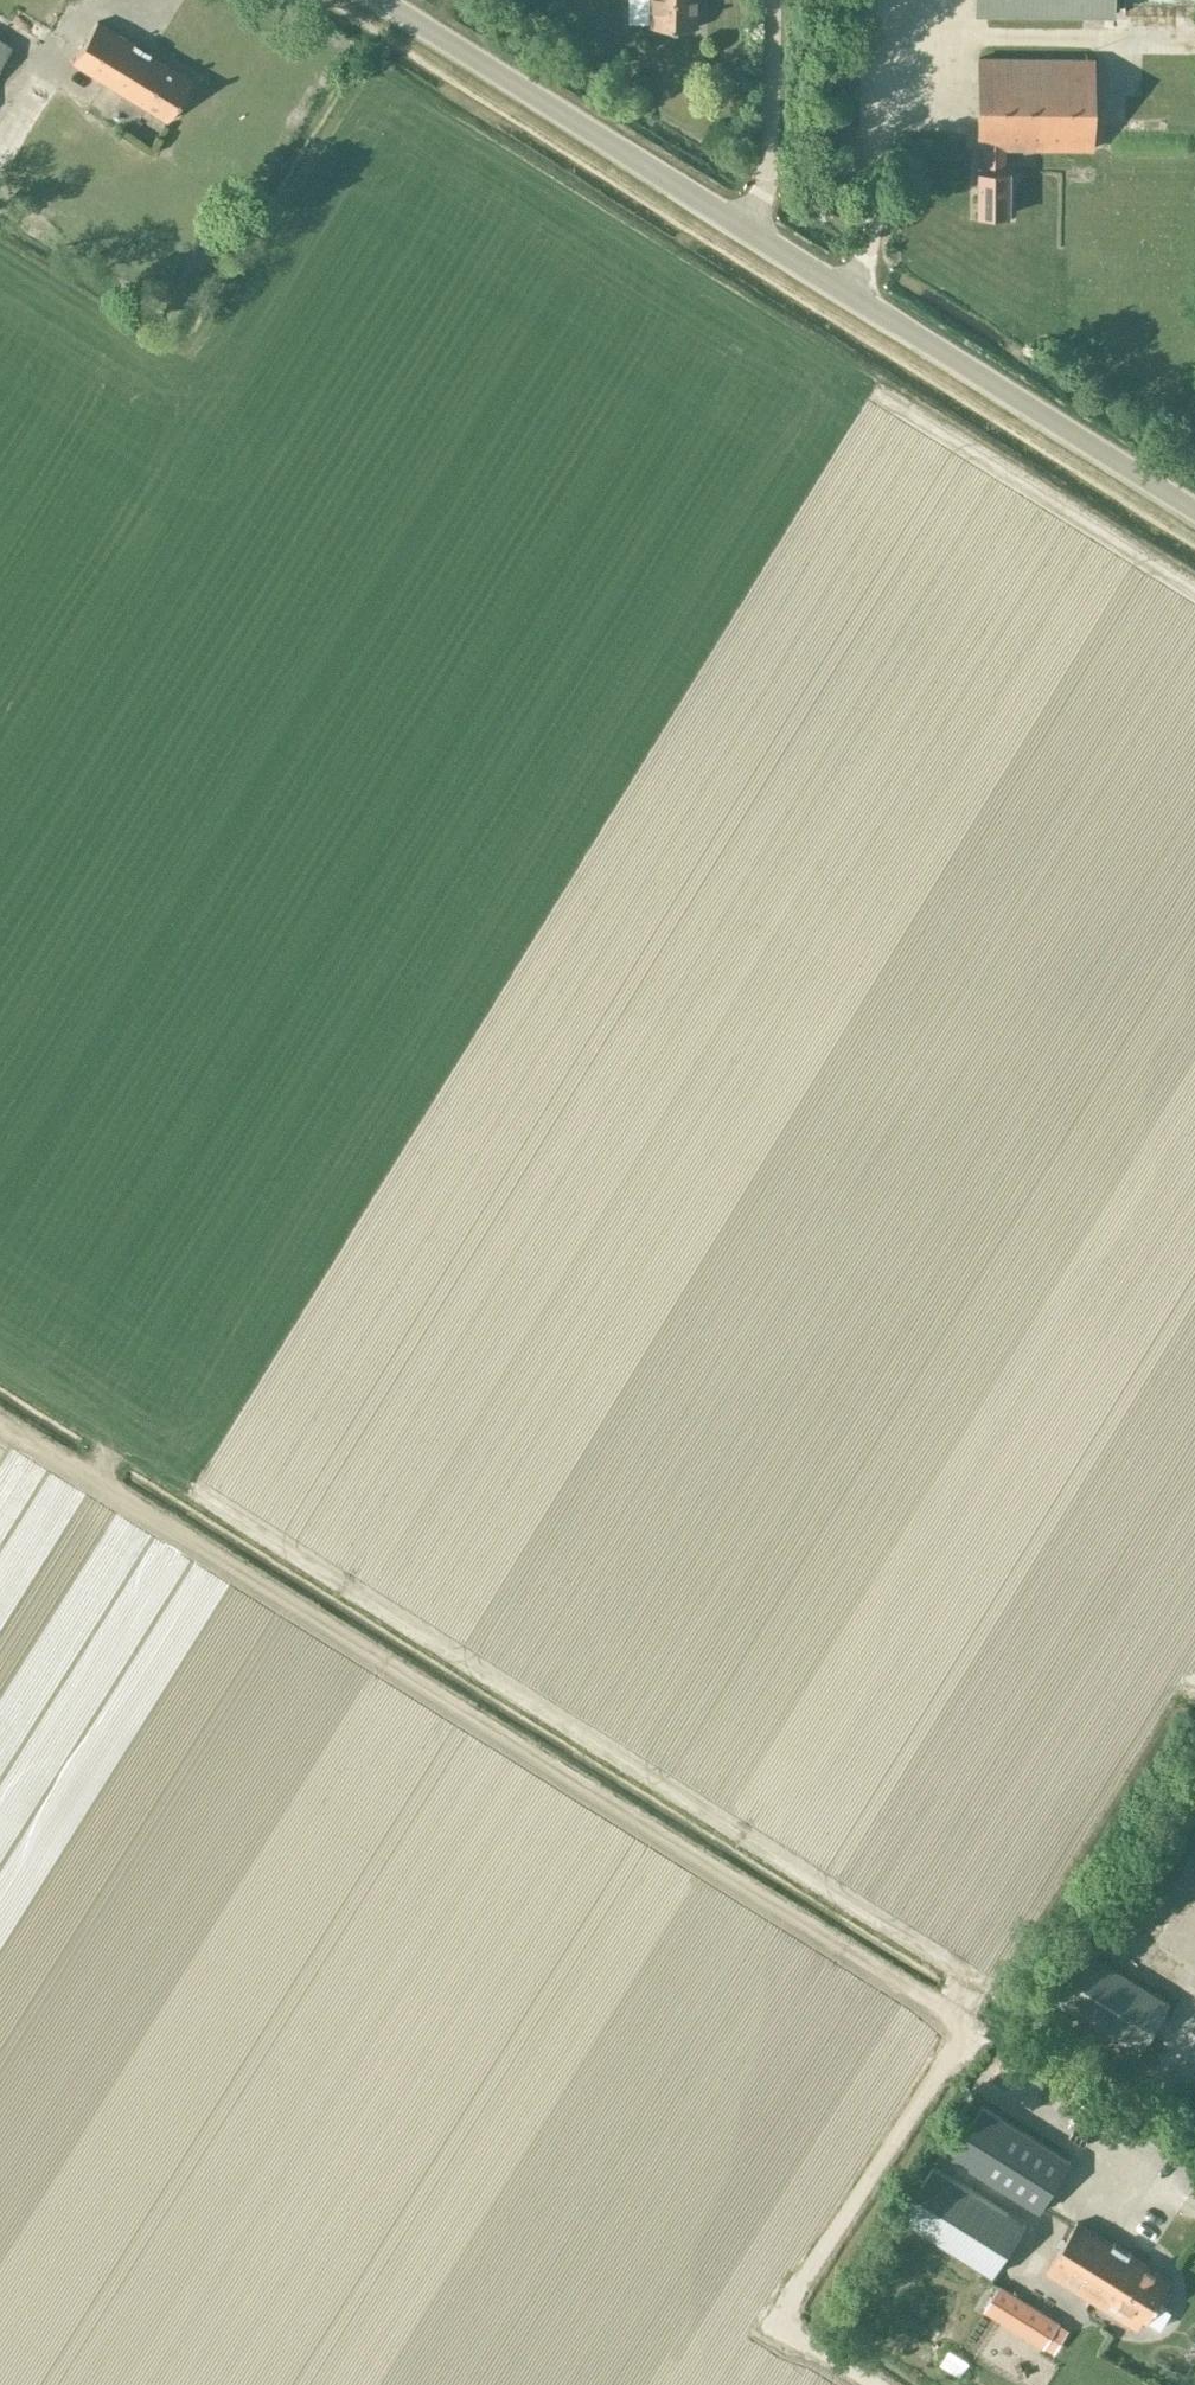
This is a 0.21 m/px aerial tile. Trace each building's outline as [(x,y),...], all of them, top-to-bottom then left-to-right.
[(648,25),(695,26),(695,0),(648,0),(648,25)] [(1108,0),(978,0),(978,10),(1108,11),(1108,0)] [(94,20),(69,61),(165,119),(190,79),(147,53),(148,51),(131,41),(131,42),(94,20)] [(1090,148),(1091,58),(976,57),(975,147),(981,147),(981,170),(975,170),(975,213),(1006,213),(1006,170),(1002,170),(1002,147),(1090,148)] [(844,154),(843,166),(851,167),(852,155),(844,154)] [(1132,1871),(1182,1903),(1194,1882),(1194,1774),(1132,1871)] [(1138,2053),(1170,2001),(1084,1947),(1052,1998),(1138,2053)] [(981,2099),(949,2150),(1043,2208),(1071,2154),(981,2099)] [(993,2273),(1025,2223),(933,2165),(901,2216),(993,2273)] [(1157,2303),(1171,2281),(1129,2254),(1130,2253),(1113,2243),(1113,2244),(1076,2222),(1051,2262),(1146,2321),(1147,2319),(1156,2325),(1161,2324),(1167,2314),(1166,2309),(1157,2303)] [(974,2302),(1044,2347),(1059,2322),(989,2278),(974,2302)]
